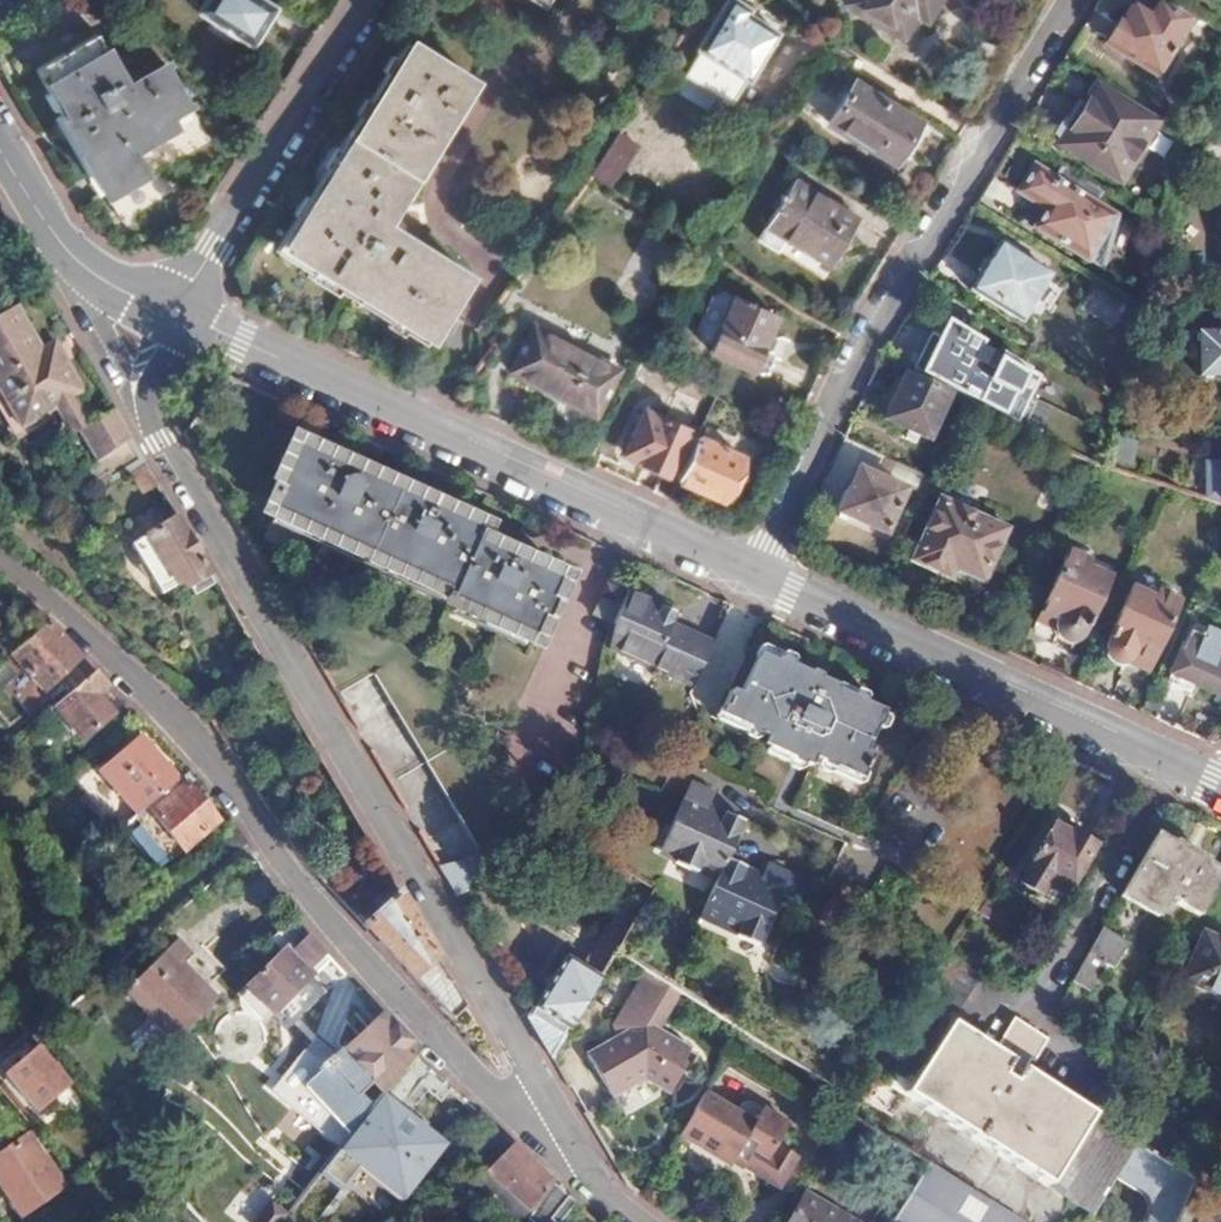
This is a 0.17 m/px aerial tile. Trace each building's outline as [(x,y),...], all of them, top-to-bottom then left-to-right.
[(266,0),(203,0),(197,10),(249,43),(275,6),(266,0)] [(731,0),(725,0),(696,52),(748,80),(775,32),(745,14),(747,10),(731,0)] [(843,2),(900,37),(917,13),(926,19),(937,0),(844,0),(843,2)] [(1149,13),(1132,3),(1107,47),(1158,77),(1189,24),(1154,2),(1149,13)] [(34,66),(33,69),(105,192),(142,170),(132,150),(172,124),(167,114),(188,100),(166,62),(127,83),(95,31),(34,66)] [(472,86),(411,49),(287,251),(430,338),(467,278),(386,228),(472,86)] [(919,120),(853,81),(827,122),(893,162),(919,120)] [(1083,107),(1091,112),(1084,125),(1076,121),(1060,145),(1122,182),(1156,123),(1095,87),(1083,107)] [(483,122),(497,99),(483,91),(469,114),(483,122)] [(637,146),(616,133),(589,175),(591,177),(610,189),(637,146)] [(1036,165),(1018,193),(1045,211),(1035,229),(1089,262),(1118,215),(1096,202),(1104,189),(1066,166),(1058,178),(1036,165)] [(857,217),(793,178),(756,238),(775,250),(781,239),(828,267),(857,217)] [(1051,274),(999,244),(969,291),(1021,324),(1051,274)] [(1128,302),(1097,283),(1083,309),(1114,328),(1128,302)] [(754,294),(738,288),(709,354),(750,370),(752,368),(762,372),(771,369),(776,358),(772,347),(764,343),(776,314),(751,303),(754,294)] [(0,319),(0,379),(3,383),(0,385),(0,393),(20,428),(53,409),(68,401),(76,396),(83,392),(67,365),(61,368),(47,344),(23,301),(0,319)] [(939,323),(914,378),(949,393),(1014,425),(1039,380),(939,323)] [(534,325),(509,369),(560,397),(558,400),(589,414),(600,397),(602,398),(617,371),(534,325)] [(1195,331),(1197,377),(1220,377),(1220,331),(1195,331)] [(53,341),(47,344),(61,368),(67,365),(53,341)] [(914,378),(905,374),(885,419),(929,439),(949,393),(914,378)] [(68,401),(53,409),(67,436),(78,430),(91,422),(84,411),(76,396),(68,401)] [(685,428),(643,409),(624,450),(642,458),(641,460),(665,472),(685,428)] [(91,422),(78,430),(96,460),(127,437),(119,421),(112,410),(91,422)] [(742,455),(697,434),(677,478),(728,501),(738,481),(732,477),(742,455)] [(128,436),(96,460),(89,466),(96,478),(106,472),(110,479),(143,462),(128,436)] [(274,486),(262,513),(447,597),(444,604),(535,644),(546,622),(550,623),(558,602),(554,600),(564,576),(476,536),(481,524),(291,440),(271,485),(274,486)] [(1139,447),(1115,448),(1116,464),(1139,464),(1139,447)] [(132,495),(151,490),(144,466),(125,472),(132,495)] [(848,491),(843,491),(837,502),(840,507),(838,511),(884,532),(903,487),(858,466),(848,491)] [(106,472),(96,478),(100,485),(110,479),(106,472)] [(1007,526),(938,495),(908,561),(939,573),(944,563),(983,581),(1007,526)] [(175,517),(131,544),(159,592),(179,582),(181,586),(199,577),(202,583),(211,577),(175,517)] [(1088,559),(1067,549),(1039,610),(1057,618),(1058,624),(1062,629),(1069,633),(1074,635),(1078,632),(1085,626),(1108,576),(1085,566),(1088,559)] [(629,590),(607,579),(592,613),(614,623),(629,590)] [(1154,595),(1131,586),(1108,640),(1108,646),(1111,653),(1116,657),(1121,658),(1125,656),(1130,652),(1150,661),(1177,599),(1157,589),(1154,595)] [(671,609),(629,590),(614,623),(612,627),(607,651),(677,680),(696,633),(666,620),(671,609)] [(0,660),(0,662),(33,699),(43,690),(40,688),(80,656),(47,621),(8,653),(0,660)] [(1189,631),(1170,674),(1220,696),(1220,637),(1206,630),(1202,638),(1189,631)] [(711,640),(696,633),(677,680),(690,686),(711,640)] [(738,693),(728,689),(714,719),(762,740),(773,719),(819,740),(810,762),(860,784),(875,754),(864,750),(884,707),(835,685),(837,681),(773,653),(771,658),(757,651),(738,693)] [(106,684),(93,670),(53,704),(44,711),(73,744),(81,737),(112,712),(96,693),(106,684)] [(141,735),(100,770),(82,785),(118,830),(137,814),(152,801),(176,780),(179,779),(141,735)] [(176,780),(152,801),(159,809),(153,814),(139,826),(168,859),(181,847),(216,816),(190,782),(183,788),(176,780)] [(712,796),(689,786),(654,860),(679,872),(682,868),(715,883),(727,858),(744,821),(726,814),(723,821),(704,812),(707,806),(712,796)] [(707,806),(704,812),(723,821),(726,814),(707,806)] [(1053,821),(1050,827),(1068,836),(1069,835),(1071,830),(1053,821)] [(1068,836),(1050,827),(1020,885),(1039,895),(1044,885),(1065,896),(1070,888),(1091,846),(1069,835),(1068,836)] [(1170,845),(1152,836),(1124,887),(1120,895),(1156,915),(1167,896),(1178,903),(1177,906),(1195,917),(1218,873),(1203,864),(1205,860),(1173,843),(1170,845)] [(480,855),(436,866),(448,887),(486,877),(480,855)] [(727,858),(715,883),(700,915),(736,932),(734,937),(757,948),(778,903),(791,874),(768,863),(762,875),(759,881),(742,872),(745,866),(727,858)] [(745,866),(742,872),(759,881),(762,875),(745,866)] [(811,883),(791,874),(778,903),(798,911),(811,883)] [(396,891),(361,922),(449,1017),(463,1005),(396,891)] [(582,965),(564,954),(525,1019),(547,1056),(613,947),(622,931),(608,922),(582,965)] [(1127,942),(1102,927),(1072,981),(1090,990),(1104,965),(1113,969),(1127,942)] [(327,955),(306,933),(271,968),(274,971),(252,994),(270,1012),(327,955)] [(1202,936),(1184,978),(1205,988),(1203,993),(1220,1000),(1220,945),(1202,936)] [(191,953),(176,937),(121,987),(169,1041),(213,1000),(179,963),(191,953)] [(609,1018),(612,1035),(578,1056),(608,1110),(642,1092),(665,1091),(683,1063),(679,1060),(686,1047),(640,1016),(664,979),(643,966),(609,1018)] [(347,1044),(350,1049),(335,1062),(374,1104),(375,1103),(415,1053),(417,1051),(381,1012),(347,1044)] [(992,1048),(951,1021),(903,1094),(976,1140),(1046,1185),(1094,1113),(1023,1068),(1026,1064),(1029,1066),(1042,1044),(1008,1022),(992,1048)] [(0,1076),(0,1093),(33,1130),(43,1120),(45,1119),(36,1108),(66,1082),(35,1046),(0,1076)] [(855,1100),(847,1113),(928,1163),(953,1179),(976,1140),(903,1094),(872,1073),(855,1100)] [(728,1112),(697,1090),(668,1135),(717,1168),(723,1161),(728,1152),(736,1157),(749,1167),(778,1124),(745,1103),(732,1106),(728,1112)] [(375,1103),(374,1104),(341,1145),(404,1194),(442,1146),(395,1108),(390,1114),(375,1103)] [(1110,1175),(1128,1135),(1094,1113),(1046,1185),(1091,1215),(1110,1175)] [(43,1120),(33,1130),(48,1148),(56,1158),(69,1148),(43,1120)] [(510,1144),(490,1125),(468,1154),(486,1170),(510,1144)] [(33,1130),(0,1152),(0,1173),(24,1209),(64,1182),(42,1153),(48,1148),(33,1130)] [(1194,1178),(1128,1135),(1110,1175),(1141,1189),(1143,1186),(1151,1191),(1156,1199),(1146,1221),(1175,1221),(1194,1178)] [(486,1170),(513,1197),(499,1214),(506,1221),(515,1221),(529,1209),(550,1182),(510,1144),(486,1170)] [(736,1157),(728,1152),(723,1161),(731,1166),(736,1157)] [(928,1163),(891,1221),(1022,1221),(953,1179),(928,1163)] [(566,1195),(550,1182),(529,1209),(546,1221),(566,1195)] [(798,1191),(783,1182),(757,1221),(779,1221),(798,1191)] [(798,1191),(779,1221),(849,1221),(798,1191)] [(275,1193),(254,1218),(258,1221),(280,1221),(291,1208),(275,1193)]
